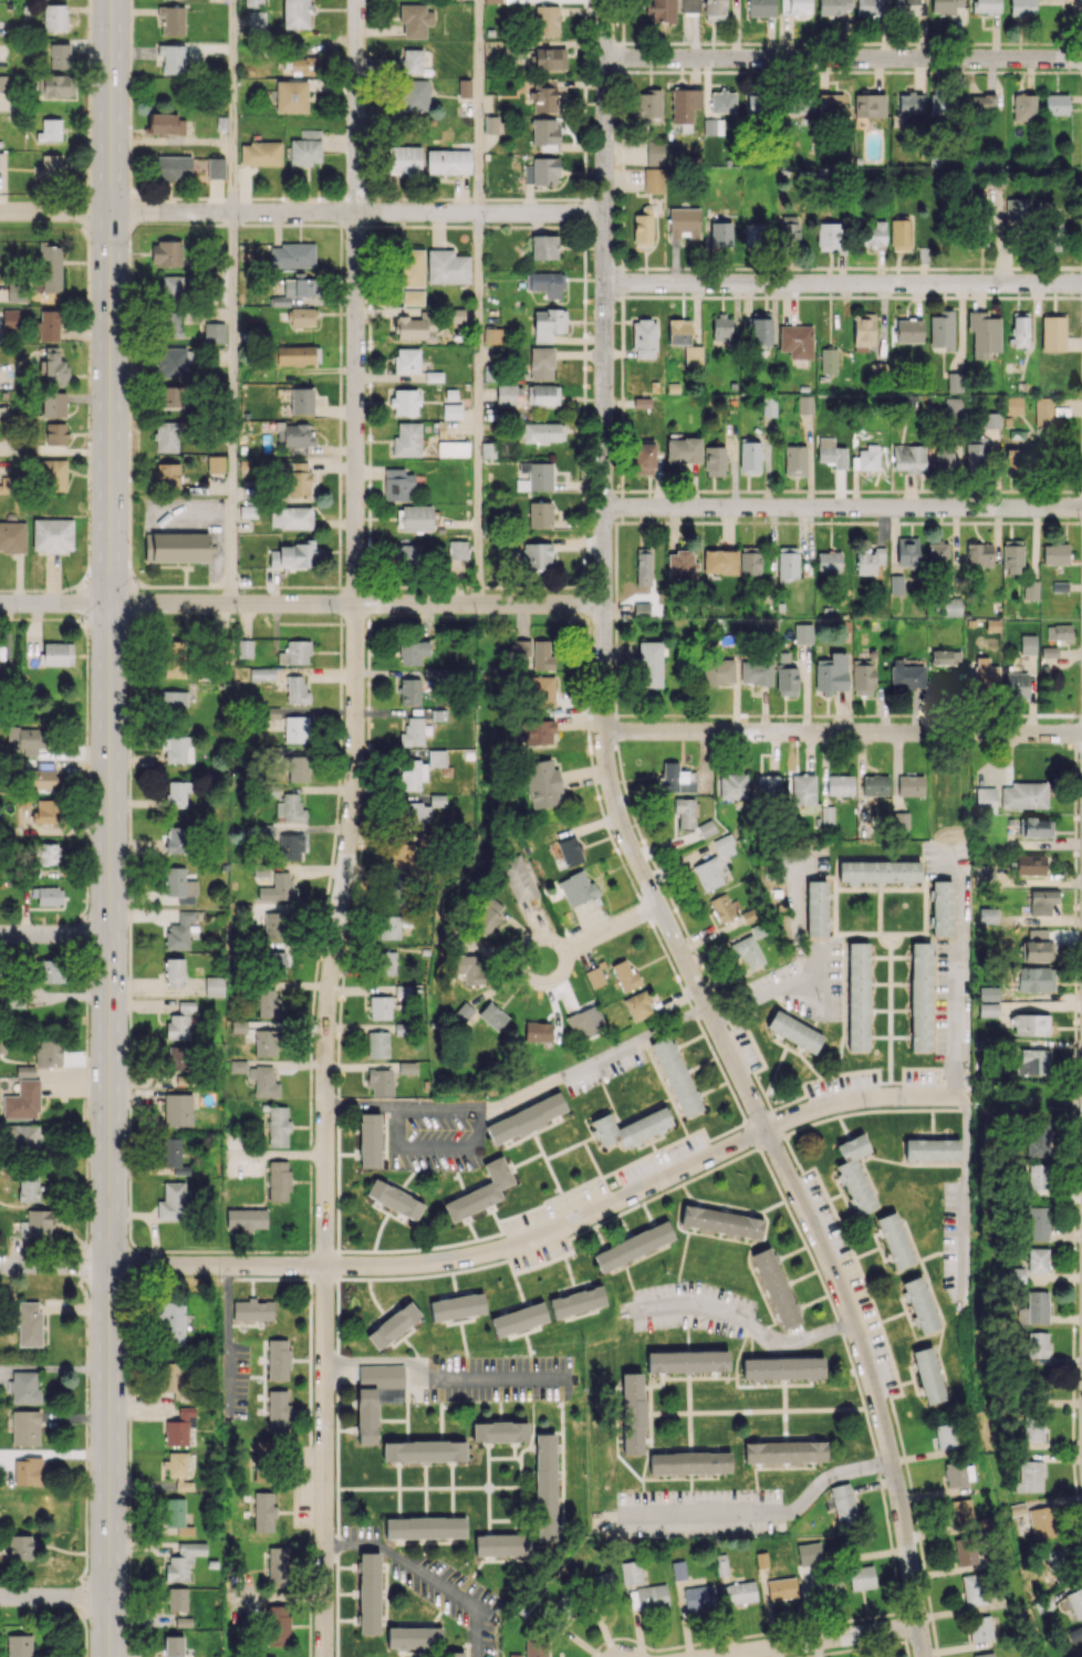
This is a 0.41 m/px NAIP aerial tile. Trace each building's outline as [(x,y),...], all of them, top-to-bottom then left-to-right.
[(311,4),(309,4),(309,0),(283,0),(282,28),(310,28),(311,4)] [(650,3),(647,3),(648,22),(675,22),(675,0),(650,0),(650,3)] [(681,12),(700,12),(700,0),(681,0),(681,12)] [(704,20),(725,20),(725,0),(704,0),(704,20)] [(747,16),(774,17),(774,0),(747,0),(747,16)] [(810,15),(810,0),(781,0),(781,14),(810,15)] [(850,0),(818,0),(819,14),(851,14),(850,0)] [(882,15),(882,0),(857,0),(857,16),(882,15)] [(894,14),(919,14),(919,0),(893,0),(894,14)] [(932,14),(954,14),(954,7),(963,7),(963,0),(932,0),(932,14)] [(973,13),(1000,13),(1000,0),(973,0),(973,13)] [(1010,15),(1035,15),(1035,0),(1010,0),(1010,15)] [(426,4),(399,3),(399,23),(404,23),(403,38),(425,38),(426,25),(433,25),(434,11),(426,11),(426,4)] [(65,4),(43,5),(44,30),(66,30),(65,4)] [(558,36),(558,5),(535,5),(535,36),(558,36)] [(184,35),(184,6),(158,6),(158,16),(162,16),(162,35),(184,35)] [(50,42),(50,68),(69,69),(70,43),(50,42)] [(184,75),(186,45),(158,44),(157,54),(163,54),(162,74),(184,75)] [(566,48),(532,47),(532,68),(565,69),(566,48)] [(422,49),(403,49),(402,74),(422,74),(422,49)] [(321,73),(320,56),(291,57),(291,74),(321,73)] [(0,75),(0,91),(10,91),(10,75),(0,75)] [(38,75),(38,95),(72,96),(73,76),(38,75)] [(428,80),(404,79),(403,110),(427,110),(428,80)] [(470,97),(470,79),(458,79),(458,97),(470,97)] [(532,112),(556,112),(555,79),(533,79),(533,91),(532,91),(532,112)] [(307,112),(308,81),(276,81),(276,112),(307,112)] [(635,116),(661,117),(661,89),(646,89),(646,93),(636,93),(635,116)] [(672,123),(692,123),(692,107),(701,107),(701,89),(672,89),(672,123)] [(711,91),(710,113),(735,113),(735,91),(711,91)] [(745,115),(763,115),(764,93),(745,92),(745,115)] [(924,93),(896,92),(896,113),(923,114),(924,93)] [(930,115),(945,115),(944,92),(929,93),(930,115)] [(783,114),(812,113),(812,93),(782,94),(783,114)] [(819,117),(842,116),(842,93),(818,94),(819,117)] [(885,116),(885,94),(854,94),(855,117),(885,116)] [(971,94),(970,110),(996,110),(996,94),(971,94)] [(1013,121),(1035,120),(1035,94),(1012,94),(1013,121)] [(1067,94),(1044,94),(1044,115),(1067,115),(1067,94)] [(185,115),(149,114),(148,133),(184,134),(185,115)] [(484,133),(498,133),(498,116),(484,116),(484,133)] [(61,140),(60,118),(41,118),(41,132),(36,132),(36,141),(61,140)] [(557,119),(532,118),(531,144),(540,144),(540,150),(557,150),(557,119)] [(722,135),(722,119),(704,119),(703,134),(722,135)] [(320,130),(300,130),(300,139),(290,139),(290,164),(320,164),(320,130)] [(646,165),(664,165),(665,142),(647,141),(646,165)] [(281,165),(281,142),(240,142),(240,165),(281,165)] [(421,147),(388,146),(388,173),(421,173),(421,147)] [(470,173),(470,150),(427,150),(427,173),(470,173)] [(63,155),(41,154),(40,178),(62,179),(63,155)] [(156,156),(156,179),(192,178),(191,155),(156,156)] [(224,178),(224,157),(207,158),(207,178),(224,178)] [(524,183),(558,183),(558,158),(532,157),(532,165),(524,165),(524,183)] [(663,167),(643,168),(644,193),(664,192),(663,167)] [(1005,220),(1029,221),(1029,198),(1006,198),(1005,220)] [(633,214),(634,246),(652,246),(652,206),(642,206),(642,214),(633,214)] [(699,208),(669,208),(669,239),(679,238),(679,233),(688,233),(688,239),(699,239),(699,208)] [(989,245),(988,212),(975,212),(976,246),(989,245)] [(798,244),(799,216),(779,215),(779,244),(798,244)] [(890,220),(891,251),(910,250),(910,219),(890,220)] [(1061,220),(1044,219),(1044,250),(1060,251),(1061,220)] [(885,245),(885,220),(874,221),(874,226),(861,226),(862,246),(885,245)] [(710,222),(710,246),(732,246),(731,222),(710,222)] [(817,222),(816,250),(838,250),(838,223),(817,222)] [(763,245),(764,223),(745,223),(744,245),(763,245)] [(557,235),(531,235),(531,259),(557,259),(557,235)] [(150,265),(181,266),(182,241),(151,241),(150,265)] [(61,243),(40,243),(39,292),(61,292),(61,243)] [(270,267),(315,267),(315,243),(279,243),(279,247),(270,247),(270,267)] [(423,287),(424,249),(397,249),(397,286),(423,287)] [(428,283),(470,283),(469,256),(454,256),(454,249),(427,249),(428,283)] [(272,306),(290,306),(290,296),(316,296),(317,279),(304,279),(304,272),(293,272),(293,279),(284,279),(284,296),(272,296),(272,306)] [(546,299),(562,299),(563,273),(526,272),(526,290),(546,290),(546,299)] [(160,276),(161,300),(182,300),(182,275),(160,276)] [(7,301),(25,302),(25,282),(7,281),(7,301)] [(423,304),(423,291),(403,290),(403,304),(423,304)] [(290,308),(291,326),(315,326),(315,308),(290,308)] [(465,322),(465,309),(447,308),(447,322),(465,322)] [(2,309),(2,329),(19,328),(19,309),(2,309)] [(533,309),(534,342),(552,342),(551,333),(566,333),(565,309),(533,309)] [(59,341),(59,310),(40,310),(40,322),(33,322),(33,331),(38,331),(38,340),(59,341)] [(952,310),(938,310),(938,316),(930,316),(930,346),(943,346),(944,351),(953,351),(952,310)] [(180,337),(181,312),(159,311),(159,337),(180,337)] [(397,317),(397,339),(427,339),(427,330),(434,330),(434,311),(419,311),(420,317),(397,317)] [(973,359),(987,359),(987,352),(999,352),(999,318),(987,318),(987,312),(967,311),(967,330),(973,330),(973,359)] [(1013,347),(1029,346),(1028,312),(1013,312),(1013,347)] [(873,313),(853,313),(853,352),(873,352),(873,313)] [(770,345),(771,314),(750,314),(749,345),(770,345)] [(731,316),(712,315),(712,341),(730,341),(731,316)] [(1064,351),(1065,316),(1042,316),(1041,351),(1064,351)] [(668,344),(689,344),(690,319),(669,319),(668,344)] [(922,342),(921,319),(895,319),(896,342),(922,342)] [(633,320),(633,358),(655,358),(655,320),(633,320)] [(204,342),(224,343),(225,323),(204,322),(204,342)] [(789,359),(812,359),(813,326),(779,325),(778,351),(789,351),(789,359)] [(483,343),(501,343),(502,328),(484,328),(483,343)] [(701,345),(684,346),(685,367),(701,366),(701,345)] [(314,346),(276,346),(276,365),(314,365),(314,346)] [(58,347),(45,347),(45,360),(39,360),(39,374),(44,374),(44,385),(66,386),(67,361),(58,360),(58,347)] [(186,347),(158,347),(157,376),(186,377),(186,347)] [(553,347),(530,347),(530,380),(553,380),(553,347)] [(419,348),(395,348),(394,372),(419,373),(419,348)] [(836,348),(820,348),(820,373),(836,373),(836,348)] [(962,392),(961,372),(947,373),(948,392),(962,392)] [(516,384),(497,385),(497,405),(516,405),(516,384)] [(559,405),(559,385),(528,385),(527,405),(559,405)] [(157,408),(185,408),(185,387),(157,387),(157,408)] [(313,413),(313,388),(291,388),(291,414),(313,413)] [(392,416),(418,415),(418,389),(392,389),(392,416)] [(42,417),(65,417),(65,392),(42,393),(42,417)] [(797,413),(813,414),(813,396),(798,396),(797,413)] [(961,397),(945,397),(945,415),(961,415),(961,397)] [(1006,414),(1022,414),(1023,397),(1006,397),(1006,414)] [(1052,397),(1035,397),(1036,427),(1053,427),(1052,397)] [(776,416),(775,399),(762,399),(762,416),(776,416)] [(442,419),(462,419),(462,404),(442,404),(442,419)] [(999,413),(983,413),(982,427),(999,428),(999,413)] [(177,452),(178,422),(155,421),(154,452),(177,452)] [(421,456),(421,422),(397,422),(397,436),(393,436),(392,456),(421,456)] [(522,442),(564,442),(564,422),(522,423),(522,442)] [(45,423),(46,445),(66,444),(66,423),(45,423)] [(307,424),(276,423),(276,443),(290,443),(290,454),(304,454),(304,445),(314,445),(314,432),(307,432),(307,424)] [(700,462),(699,438),(666,438),(667,463),(700,462)] [(845,469),(845,447),(833,447),(833,438),(818,438),(818,462),(834,462),(833,469),(845,469)] [(965,440),(966,469),(986,468),(985,439),(965,440)] [(469,441),(437,441),(437,457),(469,456),(469,441)] [(760,442),(740,442),(739,473),(760,474),(760,442)] [(655,444),(633,443),(632,474),(654,474),(655,444)] [(806,445),(784,445),(785,476),(806,475),(806,445)] [(893,469),(905,469),(905,473),(925,473),(924,445),(893,445),(893,469)] [(952,469),(952,445),(935,446),(936,469),(952,469)] [(704,476),(724,476),(725,447),(705,446),(704,476)] [(858,446),(858,457),(851,457),(852,470),(878,469),(878,446),(858,446)] [(1031,473),(1031,449),(1005,448),(1005,472),(1031,473)] [(224,456),(207,456),(207,473),(224,473),(224,456)] [(66,491),(66,460),(41,459),(40,490),(66,491)] [(310,462),(289,462),(288,498),(309,498),(310,462)] [(552,463),(519,462),(519,473),(529,473),(528,490),(552,491),(552,463)] [(180,463),(154,463),(153,486),(179,487),(180,463)] [(384,499),(413,500),(413,474),(404,474),(404,468),(384,468),(384,499)] [(551,528),(551,502),(529,501),(528,527),(551,528)] [(311,528),(312,507),(270,506),(270,527),(311,528)] [(72,551),(73,519),(33,518),(32,551),(72,551)] [(25,521),(0,522),(0,552),(25,552),(25,521)] [(144,532),(144,561),(208,562),(209,533),(144,532)] [(918,537),(898,537),(897,566),(918,566),(918,537)] [(269,550),(269,567),(315,567),(315,539),(303,539),(303,544),(278,544),(278,550),(269,550)] [(449,540),(448,558),(466,559),(467,541),(449,540)] [(1003,574),(1021,574),(1020,540),(1003,541),(1003,574)] [(550,542),(522,543),(523,570),(551,569),(550,542)] [(948,543),(927,543),(927,565),(948,565),(948,543)] [(992,543),(966,544),(966,567),(992,567),(992,543)] [(1067,564),(1068,544),(1043,543),(1043,564),(1067,564)] [(419,544),(394,544),(394,567),(418,567),(419,544)] [(760,575),(760,547),(741,546),(740,575),(760,575)] [(798,578),(798,547),(778,547),(778,578),(798,578)] [(651,586),(650,548),(636,548),(636,586),(651,586)] [(856,574),(875,575),(876,564),(885,564),(885,550),(857,549),(856,574)] [(668,578),(695,578),(695,561),(692,561),(692,551),(668,550),(668,578)] [(703,574),(737,574),(738,550),(704,550),(703,574)] [(840,572),(840,551),(817,552),(818,573),(840,572)] [(890,595),(904,595),(903,574),(890,575),(890,595)] [(1037,600),(1037,581),(1024,580),(1024,600),(1037,600)] [(942,616),(961,616),(960,598),(942,598),(942,616)] [(812,623),(794,624),(795,644),(812,643),(812,623)] [(1046,625),(1047,640),(1072,640),(1072,625),(1046,625)] [(1035,654),(1036,635),(1020,635),(1020,654),(1035,654)] [(237,658),(252,657),(252,639),(237,639),(237,658)] [(184,678),(185,640),(166,640),(164,677),(184,678)] [(309,640),(286,640),(286,652),(278,652),(278,663),(309,663),(309,640)] [(420,664),(420,656),(429,656),(429,640),(399,642),(399,665),(420,664)] [(530,640),(514,640),(514,656),(531,655),(530,640)] [(554,670),(554,656),(549,656),(549,640),(533,640),(533,670),(554,670)] [(73,665),(73,642),(43,642),(43,653),(39,653),(39,665),(73,665)] [(661,642),(638,642),(637,686),(661,687),(661,642)] [(931,665),(960,665),(961,651),(931,650),(931,665)] [(815,693),(831,693),(831,690),(846,690),(846,652),(830,652),(830,660),(816,659),(815,693)] [(975,657),(974,685),(998,686),(998,666),(988,666),(989,657),(975,657)] [(734,683),(733,659),(703,660),(704,684),(734,683)] [(740,685),(771,685),(771,659),(741,659),(740,685)] [(853,694),(872,694),(873,659),(853,659),(853,694)] [(902,659),(891,659),(892,688),(925,686),(924,665),(902,666),(902,659)] [(250,680),(275,680),(275,668),(250,668),(250,680)] [(796,668),(776,668),(777,696),(797,695),(796,668)] [(1028,673),(1005,673),(1005,698),(1028,698),(1028,673)] [(287,704),(310,703),(310,690),(303,690),(303,675),(287,676),(287,704)] [(554,676),(528,676),(529,707),(554,707),(554,676)] [(399,705),(420,705),(420,678),(399,678),(399,705)] [(187,691),(159,691),(159,709),(187,709),(187,691)] [(308,716),(284,716),(285,742),(308,742),(308,716)] [(399,745),(423,746),(423,717),(406,717),(406,733),(399,733),(399,745)] [(555,719),(526,720),(527,744),(552,743),(551,732),(555,732),(555,719)] [(7,727),(6,748),(27,748),(44,748),(44,728),(7,727)] [(165,762),(192,763),(193,737),(161,736),(161,750),(166,750),(165,762)] [(445,766),(445,750),(428,750),(428,766),(445,766)] [(288,755),(288,781),(308,781),(308,756),(288,755)] [(531,809),(563,804),(557,768),(552,769),(550,759),(523,763),(531,809)] [(420,791),(420,781),(426,781),(427,760),(400,760),(399,790),(420,791)] [(695,792),(695,771),(677,770),(678,762),(663,761),(662,778),(656,778),(655,791),(695,792)] [(55,769),(28,770),(29,789),(55,788),(55,769)] [(747,775),(720,774),(719,798),(746,799),(747,775)] [(779,775),(757,775),(757,794),(779,795),(779,775)] [(792,805),(815,805),(815,775),(791,775),(792,805)] [(827,795),(853,795),(853,775),(827,775),(827,795)] [(862,795),(888,796),(888,775),(862,775),(862,795)] [(898,795),(923,796),(924,775),(898,775),(898,795)] [(186,807),(186,793),(190,793),(190,781),(167,781),(167,807),(186,807)] [(1001,787),(1001,808),(1047,807),(1046,782),(1012,783),(1012,787),(1001,787)] [(996,812),(995,788),(976,788),(976,813),(996,812)] [(276,821),(306,821),(306,808),(299,808),(299,793),(283,793),(282,802),(276,802),(276,821)] [(694,798),(674,798),(674,812),(679,812),(678,829),(694,829),(694,798)] [(32,823),(58,823),(58,799),(36,800),(37,810),(32,810),(32,823)] [(398,803),(397,828),(422,829),(422,821),(430,821),(430,803),(398,803)] [(908,828),(908,812),(893,812),(893,828),(908,828)] [(1052,818),(1022,817),(1021,836),(1052,836),(1052,818)] [(702,838),(716,831),(710,819),(697,825),(702,838)] [(185,852),(184,826),(166,826),(167,853),(185,852)] [(279,833),(279,860),(303,860),(302,833),(279,833)] [(692,866),(704,892),(725,882),(716,862),(737,853),(728,833),(713,840),(719,854),(692,866)] [(582,861),(574,836),(557,842),(566,866),(582,861)] [(38,844),(39,865),(61,864),(60,843),(38,844)] [(391,867),(413,868),(414,844),(392,843),(391,867)] [(536,895),(522,854),(500,862),(514,903),(536,895)] [(773,879),(786,880),(787,855),(774,854),(773,879)] [(1015,875),(1044,875),(1045,855),(1016,854),(1015,875)] [(839,882),(920,882),(920,861),(839,861),(839,882)] [(166,866),(165,896),(177,896),(177,903),(195,904),(196,880),(184,880),(185,867),(166,866)] [(592,881),(588,883),(581,869),(557,881),(569,907),(599,894),(592,881)] [(293,872),(273,872),(273,887),(258,887),(258,900),(293,900),(293,872)] [(826,936),(827,881),(807,880),(806,935),(826,936)] [(953,881),(932,881),(931,935),(951,936),(953,881)] [(34,904),(62,905),(62,887),(34,887),(34,904)] [(1059,890),(1031,890),(1031,914),(1059,914),(1059,890)] [(709,900),(718,923),(735,916),(726,893),(709,900)] [(505,909),(492,897),(469,922),(482,935),(505,909)] [(189,949),(189,920),(195,920),(196,910),(178,910),(178,924),(167,924),(166,949),(189,949)] [(265,938),(288,938),(287,911),(264,912),(265,938)] [(400,939),(400,916),(380,916),(379,938),(400,939)] [(742,955),(747,969),(763,963),(753,935),(728,944),(733,958),(742,955)] [(1024,961),(1048,962),(1049,941),(1025,940),(1024,961)] [(868,1050),(868,943),(848,942),(847,1050),(868,1050)] [(910,1050),(930,1050),(931,943),(911,942),(910,1050)] [(265,978),(285,977),(284,951),(264,952),(265,978)] [(396,952),(375,951),(374,974),(395,974),(396,952)] [(454,955),(454,973),(463,973),(463,985),(484,984),(484,954),(454,955)] [(184,958),(165,958),(165,988),(184,987),(184,958)] [(622,992),(639,986),(628,958),(611,964),(622,992)] [(37,960),(38,983),(63,982),(63,959),(37,960)] [(585,972),(591,988),(605,982),(598,966),(585,972)] [(1017,992),(1055,991),(1054,967),(1017,967),(1017,992)] [(205,996),(224,996),(224,976),(205,976),(205,996)] [(998,1000),(998,987),(979,986),(978,1000),(998,1000)] [(277,1017),(277,988),(258,989),(259,1017),(277,1017)] [(622,1000),(633,1022),(654,1012),(643,989),(622,1000)] [(370,996),(370,1019),(391,1019),(391,996),(370,996)] [(497,1031),(509,1017),(490,1000),(477,1014),(497,1031)] [(166,1039),(189,1040),(189,1009),(192,1009),(192,1001),(179,1001),(178,1014),(167,1014),(166,1039)] [(979,1016),(999,1016),(998,1003),(979,1003),(979,1016)] [(581,1027),(585,1037),(605,1028),(594,1004),(565,1017),(572,1031),(581,1027)] [(765,1028),(814,1053),(824,1035),(775,1009),(765,1028)] [(1050,1014),(1013,1013),(1012,1034),(1049,1035),(1050,1014)] [(524,1041),(551,1042),(551,1022),(525,1022),(524,1041)] [(255,1056),(276,1056),(276,1029),(255,1029),(255,1056)] [(367,1057),(388,1057),(388,1031),(367,1031),(367,1057)] [(649,1043),(683,1118),(702,1109),(669,1035),(649,1043)] [(36,1039),(36,1065),(61,1065),(62,1040),(36,1039)] [(190,1045),(168,1046),(168,1070),(191,1069),(190,1045)] [(1015,1074),(1049,1075),(1049,1049),(1020,1049),(1020,1060),(1016,1060),(1015,1074)] [(247,1060),(230,1060),(230,1072),(247,1072),(247,1060)] [(417,1074),(417,1061),(399,1061),(399,1074),(417,1074)] [(35,1076),(35,1065),(17,1066),(17,1076),(35,1076)] [(254,1096),(279,1097),(279,1083),(272,1082),(273,1066),(249,1065),(248,1078),(254,1078),(254,1096)] [(393,1095),(392,1069),(368,1069),(369,1096),(393,1095)] [(3,1119),(39,1118),(39,1079),(17,1079),(17,1095),(2,1096),(3,1119)] [(484,1124),(493,1144),(567,1112),(559,1093),(484,1124)] [(164,1125),(191,1125),(192,1094),(164,1094),(164,1125)] [(268,1147),(288,1147),(288,1107),(268,1106),(268,1147)] [(615,1127),(609,1113),(591,1121),(602,1147),(619,1139),(622,1147),(672,1125),(664,1106),(615,1127)] [(380,1113),(359,1113),(359,1167),(379,1167),(380,1113)] [(1027,1157),(1051,1156),(1050,1122),(1026,1123),(1027,1157)] [(39,1125),(9,1124),(9,1151),(38,1151),(39,1125)] [(877,1207),(855,1158),(869,1152),(861,1133),(836,1144),(844,1162),(835,1165),(857,1215),(877,1207)] [(180,1167),(181,1138),(162,1137),(161,1166),(180,1167)] [(905,1139),(904,1160),(959,1160),(959,1139),(905,1139)] [(451,1221),(502,1199),(498,1190),(513,1183),(501,1155),(483,1164),(490,1182),(442,1203),(451,1221)] [(268,1201),(288,1201),(289,1161),(269,1160),(268,1201)] [(1027,1164),(1028,1190),(1047,1189),(1047,1164),(1027,1164)] [(38,1201),(38,1178),(18,1178),(19,1202),(38,1201)] [(365,1195),(415,1221),(424,1203),(374,1178),(365,1195)] [(185,1181),(163,1181),(164,1200),(157,1200),(157,1220),(185,1220),(185,1181)] [(1047,1241),(1049,1207),(1027,1206),(1026,1240),(1047,1241)] [(760,1237),(763,1216),(682,1207),(680,1227),(760,1237)] [(52,1209),(26,1210),(27,1236),(52,1236),(52,1209)] [(227,1209),(226,1229),(266,1229),(267,1209),(227,1209)] [(892,1270),(912,1264),(897,1212),(877,1217),(892,1270)] [(592,1253),(601,1272),(675,1240),(667,1221),(592,1253)] [(752,1254),(780,1329),(799,1322),(772,1246),(752,1254)] [(1027,1272),(1048,1273),(1048,1248),(1027,1247),(1027,1272)] [(1024,1283),(1024,1267),(1007,1268),(1008,1283),(1024,1283)] [(940,1326),(920,1275),(901,1283),(920,1334),(940,1326)] [(548,1300),(554,1319),(606,1304),(601,1285),(548,1300)] [(1027,1323),(1048,1323),(1047,1291),(1027,1291),(1027,1323)] [(485,1314),(483,1293),(429,1300),(431,1320),(485,1314)] [(273,1319),(273,1300),(233,1301),(233,1320),(273,1319)] [(41,1346),(42,1302),(17,1301),(17,1345),(41,1346)] [(365,1334),(376,1350),(421,1316),(410,1301),(365,1334)] [(496,1337),(548,1321),(542,1301),(490,1317),(496,1337)] [(183,1303),(159,1303),(159,1347),(184,1346),(183,1303)] [(1028,1358),(1048,1357),(1047,1332),(1027,1332),(1028,1358)] [(288,1380),(289,1340),(269,1339),(268,1379),(288,1380)] [(912,1351),(926,1405),(951,1399),(948,1388),(943,1389),(932,1346),(912,1351)] [(728,1371),(728,1350),(647,1352),(647,1372),(728,1371)] [(742,1379),(824,1378),(823,1357),(742,1358),(742,1379)] [(173,1400),(183,1400),(184,1363),(162,1362),(161,1391),(174,1392),(173,1400)] [(404,1402),(404,1365),(357,1365),(357,1444),(377,1444),(377,1402),(404,1402)] [(12,1403),(38,1403),(38,1371),(10,1371),(10,1392),(12,1392),(12,1403)] [(642,1372),(621,1373),(622,1454),(644,1454),(642,1372)] [(1027,1396),(1044,1397),(1045,1376),(1028,1375),(1027,1396)] [(287,1391),(268,1390),(267,1431),(286,1431),(287,1391)] [(165,1445),(188,1445),(188,1427),(194,1427),(194,1407),(178,1407),(178,1421),(165,1421),(165,1445)] [(13,1410),(12,1445),(39,1445),(40,1411),(13,1410)] [(1043,1441),(1044,1416),(1023,1416),(1022,1440),(1043,1441)] [(472,1422),(472,1442),(528,1441),(528,1421),(472,1422)] [(939,1450),(959,1447),(955,1422),(935,1426),(939,1450)] [(555,1433),(535,1433),(536,1542),(556,1542),(555,1433)] [(383,1462),(465,1461),(465,1441),(382,1442),(383,1462)] [(744,1463),(826,1461),(825,1441),(744,1442),(744,1463)] [(271,1481),(273,1443),(255,1442),(253,1480),(271,1481)] [(730,1451),(649,1453),(649,1474),(730,1473),(730,1451)] [(185,1452),(168,1452),(168,1460),(165,1460),(166,1476),(176,1476),(176,1490),(193,1490),(192,1481),(186,1482),(185,1452)] [(14,1484),(44,1485),(44,1458),(14,1457),(14,1484)] [(947,1488),(970,1485),(967,1460),(944,1463),(947,1488)] [(1043,1461),(1020,1461),(1019,1482),(1013,1482),(1013,1491),(1042,1492),(1043,1461)] [(858,1520),(848,1482),(829,1487),(839,1525),(858,1520)] [(273,1491),(254,1492),(254,1532),(274,1532),(274,1505),(273,1505),(273,1491)] [(184,1498),(165,1498),(165,1527),(176,1527),(176,1535),(193,1535),(193,1526),(184,1526),(184,1498)] [(952,1500),(952,1523),(973,1523),(973,1500),(952,1500)] [(1054,1536),(1052,1507),(1029,1508),(1031,1537),(1054,1536)] [(385,1538),(466,1538),(466,1517),(385,1518),(385,1538)] [(475,1556),(530,1555),(529,1534),(474,1535),(475,1556)] [(32,1536),(9,1535),(9,1559),(31,1560),(32,1536)] [(955,1538),(957,1566),(982,1564),(980,1536),(955,1538)] [(823,1563),(819,1541),(796,1545),(800,1567),(823,1563)] [(178,1543),(178,1556),(166,1557),(167,1581),(191,1581),(190,1555),(206,1555),(206,1542),(178,1543)] [(1073,1564),(1062,1544),(1042,1555),(1053,1574),(1073,1564)] [(269,1546),(267,1588),(286,1588),(287,1547),(269,1546)] [(379,1552),(358,1553),(359,1634),(380,1634),(379,1552)] [(622,1585),(642,1583),(640,1560),(620,1562),(622,1585)] [(674,1581),(686,1579),(683,1560),(671,1561),(674,1581)] [(851,1591),(875,1587),(872,1564),(848,1568),(851,1591)] [(613,1582),(611,1572),(595,1574),(596,1584),(613,1582)] [(841,1591),(841,1572),(827,1572),(828,1591),(841,1591)] [(964,1606),(987,1604),(985,1573),(962,1575),(964,1606)] [(768,1600),(797,1597),(795,1577),(767,1580),(768,1600)] [(756,1602),(755,1581),(720,1584),(722,1605),(756,1602)] [(668,1606),(666,1585),(629,1588),(630,1610),(668,1606)] [(683,1587),(685,1610),(715,1608),(714,1585),(683,1587)] [(1064,1595),(1076,1620),(1081,1617),(1081,1586),(1064,1595)] [(187,1611),(187,1587),(168,1587),(168,1612),(187,1611)] [(575,1604),(559,1595),(544,1623),(560,1631),(575,1604)] [(267,1605),(268,1646),(290,1645),(289,1604),(267,1605)] [(968,1618),(972,1643),(993,1639),(990,1615),(968,1618)] [(192,1626),(191,1617),(175,1617),(176,1626),(192,1626)] [(1081,1625),(1064,1633),(1069,1643),(1081,1637),(1081,1626),(1081,1625)] [(387,1627),(386,1648),(441,1649),(442,1627),(387,1627)] [(7,1635),(7,1656),(32,1656),(31,1634),(7,1635)] [(165,1635),(165,1656),(182,1656),(183,1636),(165,1635)] [(547,1636),(524,1635),(524,1656),(547,1656),(547,1636)]
